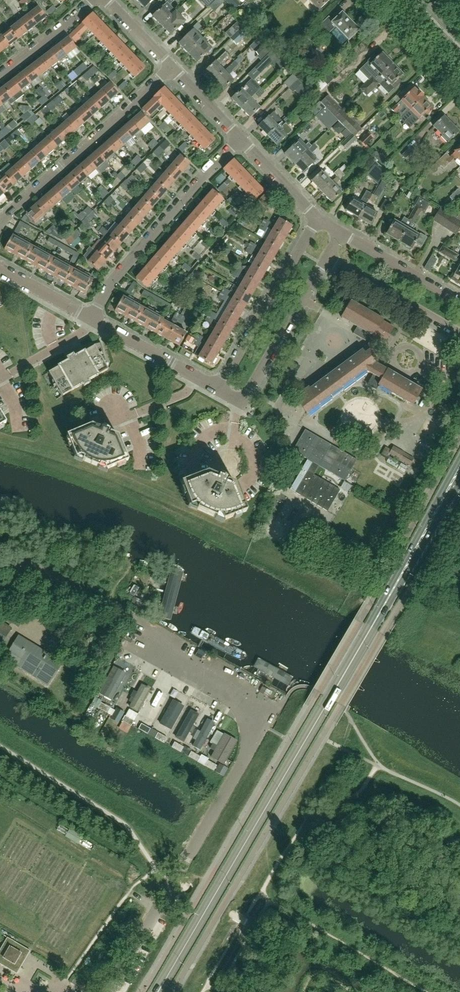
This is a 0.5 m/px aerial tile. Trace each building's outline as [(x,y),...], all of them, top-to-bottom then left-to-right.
[(144,8),(153,0),(136,0),(144,8)] [(177,12),(170,5),(175,0),(168,0),(166,2),(167,2),(152,17),(161,26),(177,12)] [(223,3),(223,2),(221,0),(216,0),(210,6),(215,11),(223,3)] [(317,11),(318,11),(330,0),(307,0),(317,11)] [(53,5),(47,11),(50,15),(57,9),(53,5)] [(182,6),(177,12),(161,26),(170,36),(186,21),(180,15),(185,10),(182,6)] [(46,18),(38,7),(29,15),(37,25),(46,18)] [(327,19),(319,27),(327,35),(335,27),(336,28),(331,33),(342,44),(347,39),(348,41),(359,31),(360,31),(342,12),(341,12),(342,13),(331,23),(327,19)] [(103,25),(92,14),(82,23),(88,29),(93,35),(103,25)] [(37,25),(29,15),(19,22),(28,32),(37,25)] [(230,38),(239,29),(244,24),(239,20),(226,33),(230,38)] [(28,32),(19,22),(10,29),(18,40),(28,32)] [(79,37),(88,29),(82,23),(69,36),(76,43),(81,39),(79,37)] [(188,54),(203,39),(198,34),(196,32),(201,27),(198,24),(192,29),(193,30),(179,44),(188,54)] [(250,31),(245,25),(244,24),(239,29),(230,38),(237,44),(250,31)] [(113,35),(103,25),(93,35),(103,45),(113,35)] [(18,40),(10,29),(1,36),(9,47),(18,40)] [(124,46),(113,35),(103,45),(114,56),(124,46)] [(1,36),(0,37),(0,54),(9,47),(1,36)] [(76,48),(68,38),(58,45),(67,56),(76,48)] [(258,38),(250,47),(258,55),(267,47),(258,38)] [(197,63),(207,53),(212,48),(203,39),(188,54),(197,63)] [(67,56),(58,45),(49,52),(57,63),(67,56)] [(134,57),(124,46),(114,56),(124,67),(134,57)] [(258,55),(257,57),(262,62),(271,52),(267,47),(258,55)] [(69,57),(71,59),(80,51),(78,49),(69,57)] [(94,49),(88,55),(91,59),(97,53),(94,49)] [(57,63),(49,52),(40,59),(48,70),(57,63)] [(225,71),(219,66),(224,61),(223,61),(229,56),(225,52),(205,72),(214,81),(225,71)] [(271,52),(262,62),(267,67),(267,68),(277,58),(271,52)] [(392,64),(382,54),(377,58),(374,55),(368,62),(371,65),(361,74),(368,82),(366,83),(371,88),(376,82),(375,81),(379,77),(392,64)] [(233,71),(239,65),(238,64),(243,59),(240,56),(229,67),(233,71)] [(145,68),(134,57),(124,67),(135,78),(145,68)] [(48,70),(40,59),(31,66),(39,77),(48,70)] [(104,60),(98,66),(102,70),(108,64),(104,60)] [(267,67),(262,62),(255,68),(260,74),(267,67)] [(401,83),(398,80),(403,75),(392,64),(379,77),(375,81),(376,82),(371,88),(366,83),(360,89),(367,96),(369,98),(373,94),(371,92),(379,84),(380,85),(381,84),(389,93),(394,89),(401,83)] [(80,65),(77,68),(81,74),(85,70),(80,65)] [(39,77),(31,66),(21,73),(30,84),(39,77)] [(234,81),(228,75),(233,71),(229,67),(225,71),(214,81),(223,91),(234,81)] [(114,70),(108,77),(111,80),(118,74),(114,70)] [(30,84),(21,73),(12,80),(20,91),(30,84)] [(329,74),(325,79),(329,83),(333,79),(329,74)] [(289,89),(299,80),(295,76),(285,85),(289,89)] [(40,77),(32,84),(35,87),(42,81),(40,77)] [(261,88),(252,78),(242,89),(232,99),(241,109),(256,94),(255,94),(261,88)] [(20,91),(12,80),(3,87),(11,98),(20,91)] [(299,80),(289,89),(293,92),(302,83),(299,80)] [(119,93),(110,83),(108,85),(105,81),(98,87),(101,91),(110,101),(119,93)] [(125,81),(118,87),(121,91),(128,85),(125,81)] [(3,87),(0,90),(0,103),(2,105),(11,98),(3,87)] [(174,98),(170,94),(164,88),(154,97),(155,98),(164,108),(174,98)] [(250,118),(260,108),(254,102),(256,101),(255,100),(258,98),(265,92),(261,88),(255,94),(256,94),(241,109),(250,118)] [(410,110),(422,98),(422,97),(423,96),(418,91),(417,93),(413,89),(401,101),(410,110)] [(110,101),(101,91),(92,99),(101,109),(110,101)] [(45,95),(41,98),(45,103),(49,100),(45,95)] [(45,103),(41,98),(32,105),(36,111),(40,108),(42,106),(45,103)] [(152,120),(164,108),(155,98),(142,110),(152,120)] [(184,109),(174,98),(164,108),(174,119),(184,109)] [(427,115),(433,109),(422,98),(410,110),(419,119),(425,113),(427,115)] [(101,109),(92,99),(83,106),(92,117),(101,109)] [(343,111),(334,101),(326,109),(330,113),(336,119),(343,111)] [(316,116),(325,107),(320,103),(311,112),(316,116)] [(21,105),(18,108),(24,114),(27,111),(29,110),(30,109),(27,105),(21,105)] [(46,106),(41,110),(45,115),(50,111),(46,106)] [(92,117),(83,106),(74,114),(83,124),(92,117)] [(330,113),(326,109),(325,107),(316,116),(321,122),(330,113)] [(194,119),(184,109),(174,119),(184,129),(194,119)] [(361,129),(353,121),(343,111),(336,119),(339,121),(345,128),(351,134),(353,136),(361,129)] [(150,123),(141,113),(132,120),(141,131),(150,123)] [(268,136),(282,121),(274,113),(259,127),(268,136)] [(34,114),(31,116),(31,117),(35,122),(39,126),(44,122),(41,119),(40,119),(39,118),(39,119),(34,114)] [(83,124),(74,114),(70,118),(66,114),(62,118),(66,122),(75,132),(83,124)] [(292,120),(288,116),(282,121),(268,136),(277,146),(292,131),(286,125),(292,120)] [(458,133),(452,126),(453,125),(450,123),(443,117),(433,127),(442,136),(441,137),(447,144),(458,133)] [(204,130),(194,119),(184,129),(194,139),(204,130)] [(141,131),(132,120),(123,128),(132,138),(138,133),(141,131)] [(9,133),(18,125),(15,121),(10,124),(5,128),(9,133)] [(339,121),(332,128),(336,132),(341,132),(345,128),(339,121)] [(75,132),(66,122),(57,129),(66,140),(75,132)] [(164,122),(158,128),(161,131),(168,125),(164,122)] [(173,122),(169,125),(175,132),(179,129),(173,122)] [(132,138),(123,128),(114,136),(123,146),(132,138)] [(66,140),(57,129),(48,137),(57,147),(66,140)] [(215,140),(204,130),(194,139),(205,150),(215,140)] [(174,132),(168,138),(171,142),(178,135),(174,132)] [(18,138),(13,133),(5,140),(8,143),(9,143),(11,145),(15,141),(15,140),(18,138)] [(365,147),(373,138),(368,133),(360,142),(365,147)] [(357,140),(356,139),(353,136),(351,134),(341,145),(346,150),(357,140)] [(306,151),(301,147),(304,144),(303,144),(309,138),(305,135),(285,154),(294,163),(304,153),(306,151)] [(123,146),(114,136),(105,144),(114,154),(123,146)] [(57,147),(48,137),(39,145),(48,155),(57,147)] [(185,142),(178,148),(181,152),(188,146),(185,142)] [(114,154),(105,144),(97,151),(105,161),(114,154)] [(48,155),(39,145),(30,152),(39,163),(48,155)] [(159,146),(156,149),(161,154),(164,151),(159,146)] [(408,163),(418,154),(411,147),(402,156),(408,163)] [(450,158),(446,154),(432,167),(436,171),(441,166),(444,169),(456,158),(457,160),(456,162),(459,166),(459,148),(450,158)] [(158,157),(161,154),(156,149),(153,153),(158,157)] [(88,159),(97,169),(101,174),(110,166),(105,161),(97,151),(88,159)] [(376,151),(372,156),(377,160),(378,161),(380,164),(382,165),(386,161),(381,156),(376,151)] [(39,163),(30,152),(22,160),(31,170),(39,163)] [(196,152),(189,159),(192,162),(199,156),(196,152)] [(303,173),(314,163),(304,153),(294,163),(303,173)] [(137,155),(134,158),(139,163),(142,160),(137,155)] [(183,173),(191,164),(180,155),(172,164),(183,173)] [(139,163),(134,158),(131,162),(136,167),(139,163)] [(147,158),(140,166),(145,171),(149,166),(152,163),(147,158)] [(97,169),(88,159),(79,167),(88,177),(97,169)] [(31,170),(22,160),(13,168),(22,178),(31,170)] [(244,171),(233,160),(224,170),(234,180),(244,171)] [(378,184),(387,170),(382,165),(378,161),(374,164),(367,172),(373,177),(372,179),(378,184)] [(183,173),(172,164),(165,173),(175,182),(183,173)] [(146,173),(145,171),(140,166),(136,169),(143,176),(146,173)] [(88,177),(79,167),(70,174),(79,185),(88,177)] [(22,178),(13,168),(4,175),(13,186),(22,178)] [(254,181),(244,171),(234,180),(244,191),(254,181)] [(122,180),(118,175),(115,172),(112,176),(114,178),(115,180),(117,182),(119,183),(122,180)] [(312,182),(322,192),(333,181),(333,180),(331,182),(322,172),(312,182)] [(175,182),(165,173),(157,182),(167,191),(175,182)] [(79,185),(70,174),(61,182),(70,192),(79,185)] [(4,175),(0,179),(0,189),(4,193),(13,186),(4,175)] [(344,192),(336,184),(340,180),(337,176),(333,180),(333,181),(322,192),(329,200),(332,203),(344,192)] [(115,180),(111,184),(114,188),(119,183),(117,182),(115,180)] [(264,192),(254,181),(244,191),(254,201),(264,192)] [(70,192),(61,182),(53,190),(61,200),(70,192)] [(129,188),(128,187),(123,182),(120,186),(126,191),(129,188)] [(167,191),(157,182),(149,191),(160,200),(167,191)] [(224,184),(218,190),(221,193),(228,187),(224,184)] [(98,188),(99,189),(106,196),(109,193),(101,185),(98,188)] [(106,196),(99,189),(95,192),(103,199),(106,196)] [(377,189),(373,195),(376,196),(378,198),(382,192),(377,189)] [(459,196),(459,191),(458,189),(450,197),(450,198),(454,202),(459,196)] [(61,200),(53,190),(44,198),(53,208),(61,200)] [(160,200),(149,191),(142,200),(152,209),(160,200)] [(214,211),(224,200),(213,191),(203,202),(214,211)] [(366,206),(369,200),(373,195),(368,192),(361,204),(360,203),(361,201),(354,197),(353,199),(352,198),(351,200),(345,211),(358,218),(366,206)] [(274,202),(266,193),(258,201),(266,209),(274,202)] [(235,194),(228,200),(232,204),(238,198),(235,194)] [(53,208),(44,198),(41,200),(35,205),(44,215),(53,208)] [(450,198),(446,202),(450,206),(454,202),(450,198)] [(152,209),(142,200),(134,209),(144,217),(152,209)] [(204,222),(214,211),(203,202),(193,213),(204,222)] [(244,204),(238,210),(241,214),(247,208),(244,204)] [(44,215),(35,205),(26,213),(35,223),(44,215)] [(418,217),(422,209),(417,205),(412,213),(418,217)] [(370,225),(377,213),(366,206),(358,218),(370,225)] [(237,214),(231,208),(228,211),(234,217),(237,214)] [(438,224),(445,212),(440,208),(432,220),(438,224)] [(144,217),(134,209),(126,217),(137,226),(144,217)] [(338,209),(333,218),(338,220),(343,212),(338,209)] [(98,217),(93,211),(90,215),(95,220),(98,217)] [(444,227),(451,216),(445,212),(438,224),(444,227)] [(195,233),(204,222),(193,213),(184,224),(195,233)] [(410,222),(413,224),(418,217),(412,213),(408,220),(404,218),(400,224),(394,221),(386,234),(394,239),(399,242),(410,222)] [(95,220),(90,215),(87,218),(92,223),(95,220)] [(285,238),(292,226),(286,222),(287,220),(281,216),(272,230),(285,238)] [(450,231),(457,220),(451,216),(444,227),(450,231)] [(137,226),(126,217),(119,226),(129,235),(137,226)] [(219,222),(226,227),(229,224),(222,218),(219,222)] [(267,227),(270,223),(264,219),(261,224),(267,227)] [(459,228),(459,221),(457,220),(450,231),(455,235),(459,229),(459,228)] [(30,227),(20,221),(14,233),(17,235),(21,227),(28,231),(30,227)] [(72,221),(68,224),(73,230),(77,226),(72,221)] [(412,249),(420,236),(413,232),(414,230),(413,229),(416,225),(413,224),(410,222),(399,242),(412,249)] [(129,235),(119,226),(115,223),(107,232),(111,235),(121,244),(129,235)] [(185,244),(195,233),(184,224),(174,235),(185,244)] [(265,232),(267,227),(261,224),(259,228),(265,232)] [(53,232),(50,235),(61,241),(63,239),(59,235),(60,233),(54,226),(50,229),(53,232)] [(111,235),(107,232),(103,228),(98,233),(103,238),(100,241),(103,244),(114,253),(121,244),(111,235)] [(210,233),(217,238),(220,235),(213,229),(210,233)] [(279,249),(285,238),(272,230),(266,242),(279,249)] [(24,261),(32,246),(12,235),(4,249),(24,261)] [(176,255),(185,244),(174,235),(165,246),(176,255)] [(79,254),(49,237),(47,241),(73,256),(70,261),(74,263),(79,254)] [(201,244),(207,250),(210,246),(204,240),(201,244)] [(100,241),(92,249),(96,253),(106,262),(114,253),(103,244),(100,241)] [(254,250),(257,246),(251,242),(248,247),(254,250)] [(272,261),(279,249),(266,242),(259,253),(272,261)] [(44,272),(52,258),(32,246),(24,261),(44,272)] [(166,266),(176,255),(165,246),(155,257),(166,266)] [(251,255),(254,250),(248,247),(245,251),(251,255)] [(447,257),(450,251),(442,247),(439,253),(447,257)] [(96,253),(92,249),(90,248),(87,252),(88,253),(84,257),(89,261),(88,262),(98,271),(106,262),(96,253)] [(454,262),(457,256),(450,251),(447,257),(454,262)] [(191,255),(198,261),(201,257),(194,252),(191,255)] [(265,272),(272,261),(259,253),(252,265),(265,272)] [(156,277),(166,266),(155,257),(146,268),(156,277)] [(65,283),(72,269),(52,258),(44,272),(65,283)] [(457,267),(459,268),(455,275),(453,274),(450,280),(459,285),(459,284),(459,262),(457,267)] [(182,266),(189,272),(192,268),(185,263),(182,266)] [(240,273),(243,269),(237,265),(234,270),(240,273)] [(259,284),(265,272),(252,265),(246,276),(259,284)] [(147,288),(156,277),(146,268),(136,279),(147,288)] [(85,294),(93,280),(72,269),(65,283),(85,294)] [(240,273),(234,270),(232,274),(238,278),(240,273)] [(173,277),(179,283),(182,280),(176,274),(173,277)] [(252,295),(259,284),(246,276),(239,288),(252,295)] [(176,291),(168,286),(166,291),(174,295),(176,291)] [(245,307),(252,295),(239,288),(232,299),(245,307)] [(151,294),(144,290),(141,295),(148,299),(149,298),(151,294)] [(135,322),(143,308),(123,297),(115,311),(135,322)] [(238,318),(245,307),(232,299),(226,311),(238,318)] [(394,374),(375,363),(377,361),(374,357),(375,357),(376,357),(378,355),(376,354),(381,345),(384,346),(385,343),(384,343),(393,328),(382,321),(383,319),(351,301),(349,305),(343,301),(338,310),(338,311),(343,314),(341,318),(357,327),(353,334),(365,341),(366,340),(370,342),(367,346),(309,389),(308,388),(298,395),(302,401),(298,403),(307,414),(366,371),(375,376),(369,386),(376,390),(378,386),(412,406),(422,390),(394,374)] [(135,322),(156,333),(163,320),(163,319),(143,308),(135,322)] [(214,319),(216,314),(210,311),(208,316),(214,319)] [(232,330),(238,318),(226,311),(219,322),(232,330)] [(174,327),(177,322),(180,315),(176,313),(169,324),(163,320),(156,333),(167,340),(174,327)] [(177,322),(182,324),(185,318),(180,315),(177,322)] [(225,341),(232,330),(219,322),(212,334),(225,341)] [(174,327),(167,340),(179,346),(186,333),(174,327)] [(200,342),(203,337),(197,334),(194,339),(200,342)] [(218,353),(225,341),(212,334),(205,345),(218,353)] [(198,347),(200,342),(194,339),(192,343),(198,347)] [(108,370),(104,362),(106,361),(101,342),(100,343),(100,344),(77,350),(78,353),(68,358),(69,361),(49,373),(62,396),(83,384),(84,387),(89,384),(88,381),(108,370)] [(212,365),(218,353),(205,345),(199,357),(212,365)] [(286,371),(282,378),(287,381),(291,374),(286,371)] [(128,461),(125,454),(118,436),(111,433),(110,432),(110,431),(109,431),(108,430),(108,429),(106,428),(105,428),(103,427),(102,427),(101,428),(100,428),(99,428),(91,425),(89,426),(66,435),(76,458),(106,470),(115,466),(128,461)] [(357,460),(305,430),(293,451),(314,463),(297,492),(328,510),(340,490),(314,475),(319,466),(345,481),(357,460)] [(413,459),(404,453),(393,447),(391,451),(389,454),(409,466),(413,459)] [(243,503),(236,485),(228,482),(227,481),(227,480),(226,479),(224,478),(224,477),(223,477),(222,476),(221,476),(220,476),(219,476),(217,476),(216,476),(207,473),(181,483),(190,507),(223,521),(236,516),(247,512),(243,503)] [(158,619),(170,581),(161,578),(149,616),(158,619)] [(129,585),(125,594),(132,598),(137,590),(129,585)] [(12,628),(1,621),(0,622),(0,645),(12,628)] [(185,635),(220,654),(225,646),(190,626),(185,635)] [(62,663),(19,636),(4,659),(21,670),(48,687),(62,663)] [(137,695),(134,693),(127,710),(138,715),(148,690),(140,687),(137,695)] [(151,727),(153,728),(167,702),(158,697),(140,732),(147,736),(151,727)] [(112,717),(115,711),(100,705),(97,711),(112,717)] [(117,730),(127,735),(134,723),(124,717),(117,730)] [(138,730),(141,722),(135,719),(132,728),(138,730)] [(193,749),(201,753),(215,726),(206,722),(193,749)] [(224,768),(237,743),(217,733),(210,745),(217,748),(210,761),(224,768)] [(170,747),(172,741),(157,735),(154,742),(170,747)] [(180,755),(183,750),(174,745),(172,750),(180,755)] [(198,764),(200,758),(190,754),(188,760),(198,764)] [(206,764),(204,770),(215,774),(217,768),(206,764)] [(82,837),(70,829),(66,836),(78,844),(82,837)] [(8,937),(4,944),(0,951),(0,962),(18,973),(30,954),(32,950),(8,937)]
